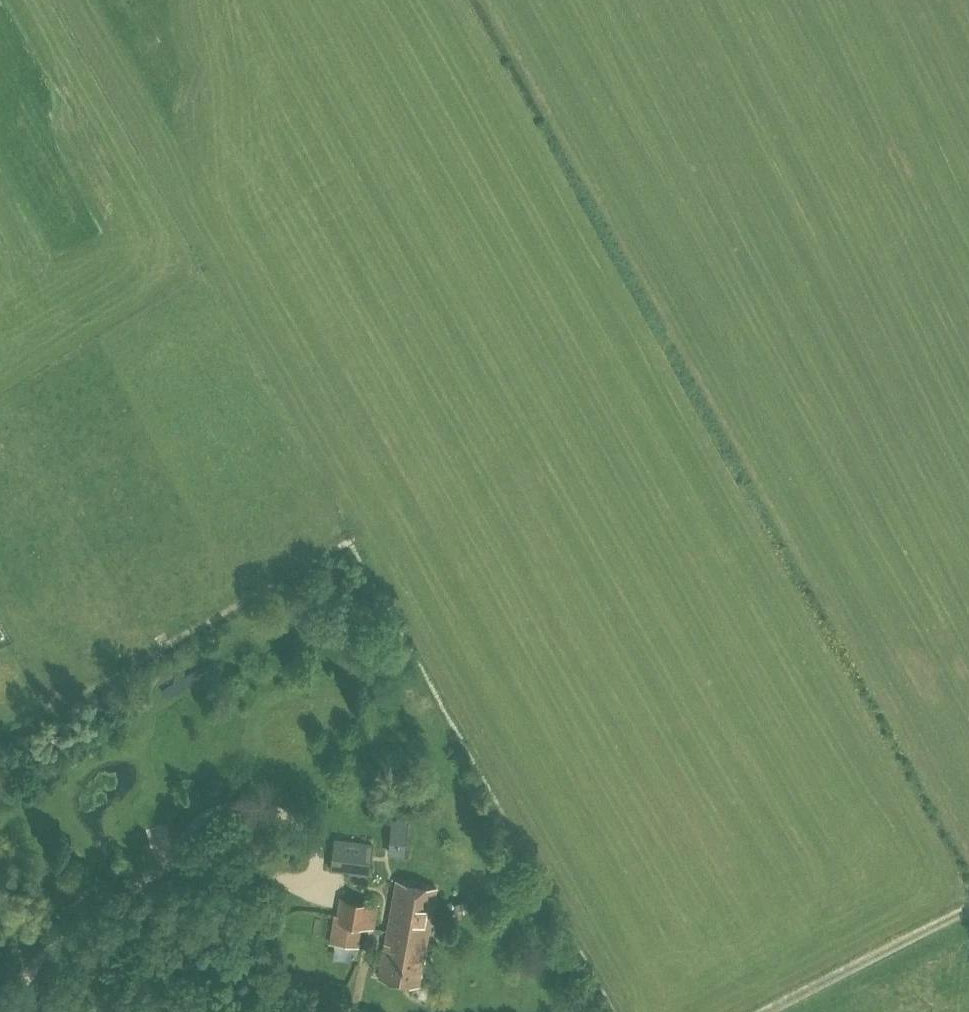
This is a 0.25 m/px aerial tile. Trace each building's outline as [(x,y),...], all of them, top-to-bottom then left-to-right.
[(406,855),(409,818),(392,818),(389,853),(406,855)] [(370,874),(372,843),(335,839),(332,869),(370,874)] [(419,984),(437,887),(397,880),(380,977),(419,984)] [(376,928),(380,903),(341,896),(337,914),(335,914),(331,942),(359,946),(362,925),(376,928)]
